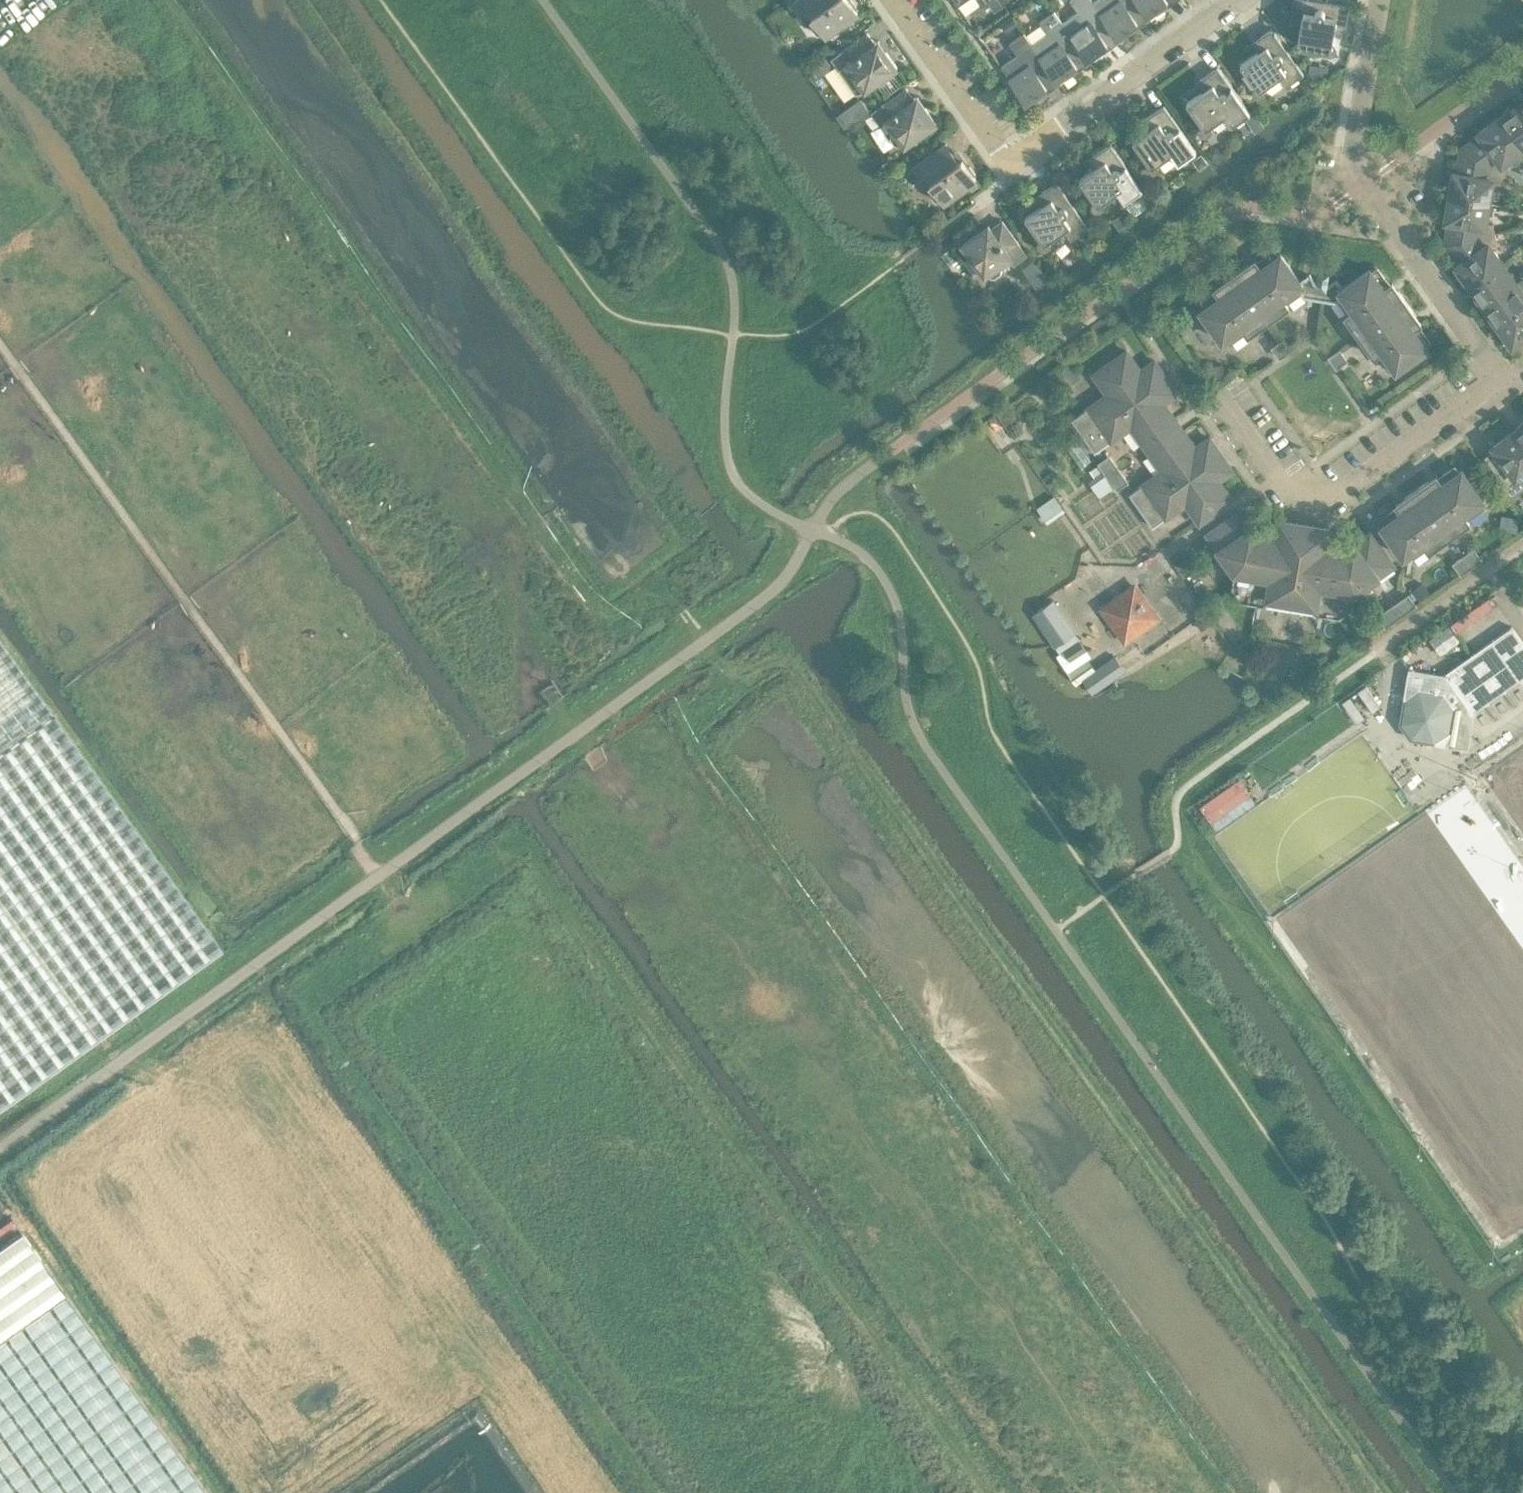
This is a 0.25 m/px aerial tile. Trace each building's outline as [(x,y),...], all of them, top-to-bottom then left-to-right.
[(858,10),(851,0),(794,0),(790,2),(796,11),(800,14),(809,15),(813,14),(816,18),(813,21),(812,26),(817,32),(821,33),(825,31),(826,33),(858,10)] [(1087,57),(1091,54),(1094,58),(1105,50),(1102,46),(1118,35),(1093,0),(1071,0),(1078,10),(1063,21),(1062,21),(1087,57)] [(1118,35),(1122,32),(1124,36),(1135,28),(1132,24),(1148,13),(1138,0),(1093,0),(1118,35)] [(1148,13),(1152,11),(1155,15),(1166,7),(1163,3),(1167,0),(1138,0),(1148,13)] [(1346,25),(1350,4),(1326,0),(1294,0),(1291,17),(1302,19),(1298,42),(1324,46),(1324,48),(1325,51),(1328,53),(1331,54),(1334,53),(1337,50),(1337,47),(1336,43),(1333,41),(1332,41),(1335,23),(1346,25)] [(1063,21),(1054,9),(1040,20),(1048,32),(1033,43),(1032,43),(1057,78),(1061,75),(1064,79),(1075,72),(1072,68),(1087,57),(1062,21),(1063,21)] [(1279,76),(1286,85),(1304,73),(1271,27),(1253,40),(1259,50),(1240,63),(1256,84),(1254,85),(1253,88),(1253,92),(1255,95),(1258,96),(1262,96),(1265,94),(1266,91),(1266,87),(1265,86),(1279,76)] [(897,66),(879,39),(875,42),(867,31),(831,57),(847,79),(856,92),(859,91),(863,90),(866,89),(897,66)] [(1042,89),(1057,78),(1032,43),(1033,43),(1024,31),(1010,41),(1018,53),(1001,65),(1026,100),(1031,97),(1034,101),(1044,93),(1042,89)] [(1225,114),(1232,124),(1250,111),(1218,65),(1199,78),(1206,88),(1187,101),(1202,123),(1200,124),(1199,127),(1199,130),(1201,133),(1205,135),(1208,134),(1211,132),(1212,129),(1212,126),(1211,124),(1225,114)] [(903,141),(905,144),(937,121),(918,95),(914,98),(907,87),(873,111),(881,123),(887,119),(894,128),(891,131),(890,136),(895,142),(899,143),(903,141)] [(1522,149),(1522,148),(1522,109),(1518,102),(1511,108),(1509,106),(1503,113),(1499,116),(1522,149)] [(1172,152),(1179,162),(1196,149),(1164,104),(1146,117),(1152,126),(1133,139),(1148,161),(1147,162),(1146,165),(1146,168),(1148,171),(1151,173),(1154,172),(1157,170),(1159,167),(1158,164),(1157,162),(1172,152)] [(1522,149),(1499,116),(1479,130),(1481,134),(1462,147),(1504,174),(1509,166),(1505,160),(1522,149)] [(976,177),(975,174),(978,171),(972,163),(968,165),(962,157),(958,160),(946,142),(913,166),(921,177),(927,173),(931,179),(930,180),(934,185),(931,188),(930,192),(935,199),(939,199),(943,198),(944,199),(976,177)] [(1118,190),(1125,200),(1142,187),(1110,142),(1092,155),(1098,164),(1079,178),(1094,199),(1093,200),(1092,203),(1092,207),(1094,209),(1097,211),(1101,211),(1103,209),(1105,206),(1104,202),(1103,201),(1118,190)] [(1504,174),(1462,147),(1458,171),(1454,170),(1450,195),(1489,201),(1492,181),(1499,182),(1504,174)] [(1064,229),(1071,238),(1089,226),(1056,180),(1038,193),(1045,202),(1025,216),(1040,237),(1039,238),(1038,241),(1038,245),(1040,248),(1043,249),(1047,249),(1049,247),(1051,244),(1050,240),(1049,239),(1064,229)] [(1489,201),(1450,195),(1445,219),(1449,219),(1445,243),(1495,231),(1493,222),(1486,221),(1489,201)] [(1011,256),(1015,262),(1026,253),(1003,220),(992,227),(989,223),(963,242),(985,274),(988,272),(991,275),(995,275),(1002,271),(1002,267),(1001,263),(1011,256)] [(1470,285),(1503,261),(1491,245),(1497,241),(1495,231),(1445,243),(1459,262),(1456,264),(1470,285)] [(1300,280),(1281,252),(1277,254),(1274,249),(1257,262),(1258,263),(1250,268),(1247,263),(1235,272),(1268,319),(1289,304),(1286,301),(1302,290),(1304,294),(1319,296),(1321,284),(1316,283),(1310,273),(1307,275),(1307,276),(1309,275),(1316,285),(1308,290),(1301,281),(1304,279),(1303,278),(1300,280)] [(1503,261),(1470,285),(1474,289),(1477,298),(1479,296),(1484,304),(1517,281),(1516,280),(1503,261)] [(1388,285),(1390,284),(1377,267),(1373,270),(1370,267),(1343,287),(1336,278),(1326,285),(1321,284),(1319,296),(1334,299),(1338,296),(1349,312),(1345,314),(1360,334),(1407,301),(1398,289),(1394,292),(1388,285)] [(1246,330),(1248,333),(1268,319),(1235,272),(1223,280),(1226,285),(1219,290),(1218,289),(1201,301),(1204,306),(1201,308),(1223,339),(1226,337),(1230,342),(1246,330)] [(1301,281),(1308,290),(1316,285),(1309,275),(1307,276),(1307,275),(1305,276),(1303,278),(1304,279),(1301,281)] [(1498,324),(1522,306),(1522,276),(1516,280),(1517,281),(1484,304),(1490,312),(1488,313),(1495,319),(1498,324)] [(1415,324),(1410,316),(1415,313),(1407,301),(1360,334),(1374,355),(1377,352),(1389,369),(1394,365),(1396,368),(1427,347),(1425,343),(1429,340),(1417,322),(1415,324)] [(1498,324),(1512,344),(1522,336),(1522,306),(1498,324)] [(1122,322),(1070,359),(1086,381),(1095,374),(1108,392),(1088,406),(1072,418),(1095,450),(1112,439),(1131,425),(1147,447),(1163,469),(1143,483),(1130,493),(1153,525),(1166,516),(1186,502),(1200,521),(1232,498),(1218,479),(1230,471),(1229,470),(1206,438),(1202,431),(1203,430),(1181,399),(1180,401),(1175,394),(1174,393),(1152,362),(1152,361),(1141,369),(1128,351),(1137,344),(1122,322)] [(1290,349),(1289,349),(1283,339),(1273,346),(1280,356),(1290,349)] [(1337,365),(1338,365),(1346,359),(1340,349),(1330,356),(1337,365)] [(1517,427),(1513,430),(1522,445),(1522,420),(1517,427)] [(1513,430),(1493,444),(1508,465),(1496,473),(1512,495),(1522,487),(1522,445),(1513,430)] [(1117,487),(1118,486),(1127,480),(1109,455),(1099,461),(1117,487)] [(1483,498),(1462,468),(1458,470),(1455,465),(1438,477),(1439,479),(1432,484),(1428,479),(1416,488),(1449,535),(1470,520),(1467,517),(1484,506),(1480,501),(1483,498)] [(1427,546),(1429,549),(1449,535),(1416,488),(1404,496),(1407,501),(1400,506),(1399,505),(1382,517),(1385,522),(1382,524),(1404,555),(1407,553),(1411,557),(1427,546)] [(1277,537),(1258,534),(1241,510),(1208,533),(1235,570),(1271,576),(1267,596),(1316,604),(1320,585),(1356,591),(1394,564),(1370,531),(1346,548),(1326,545),(1330,525),(1281,517),(1277,537)] [(1454,562),(1461,571),(1481,558),(1474,548),(1454,562)] [(1424,583),(1413,590),(1418,598),(1429,590),(1424,583)] [(1140,630),(1139,628),(1156,616),(1134,585),(1103,607),(1126,638),(1131,634),(1132,636),(1140,630)] [(1386,624),(1415,603),(1409,594),(1379,614),(1386,624)] [(1033,612),(1053,642),(1061,653),(1065,650),(1081,639),(1066,617),(1054,599),(1033,612)] [(1475,711),(1522,677),(1522,642),(1511,625),(1447,670),(1447,675),(1410,668),(1400,722),(1404,723),(1411,734),(1411,738),(1436,742),(1436,738),(1446,731),(1450,732),(1454,707),(1464,700),(1471,710),(1475,711)] [(53,712),(0,637),(0,750),(53,712)] [(1081,639),(1065,650),(1071,659),(1087,649),(1081,639)] [(1125,669),(1115,655),(1083,677),(1093,692),(1125,669)] [(0,750),(0,1105),(221,947),(53,712),(0,750)] [(67,1296),(60,1286),(23,1231),(0,1246),(0,1341),(67,1296)] [(67,1296),(0,1341),(0,1492),(207,1492),(67,1296)]
